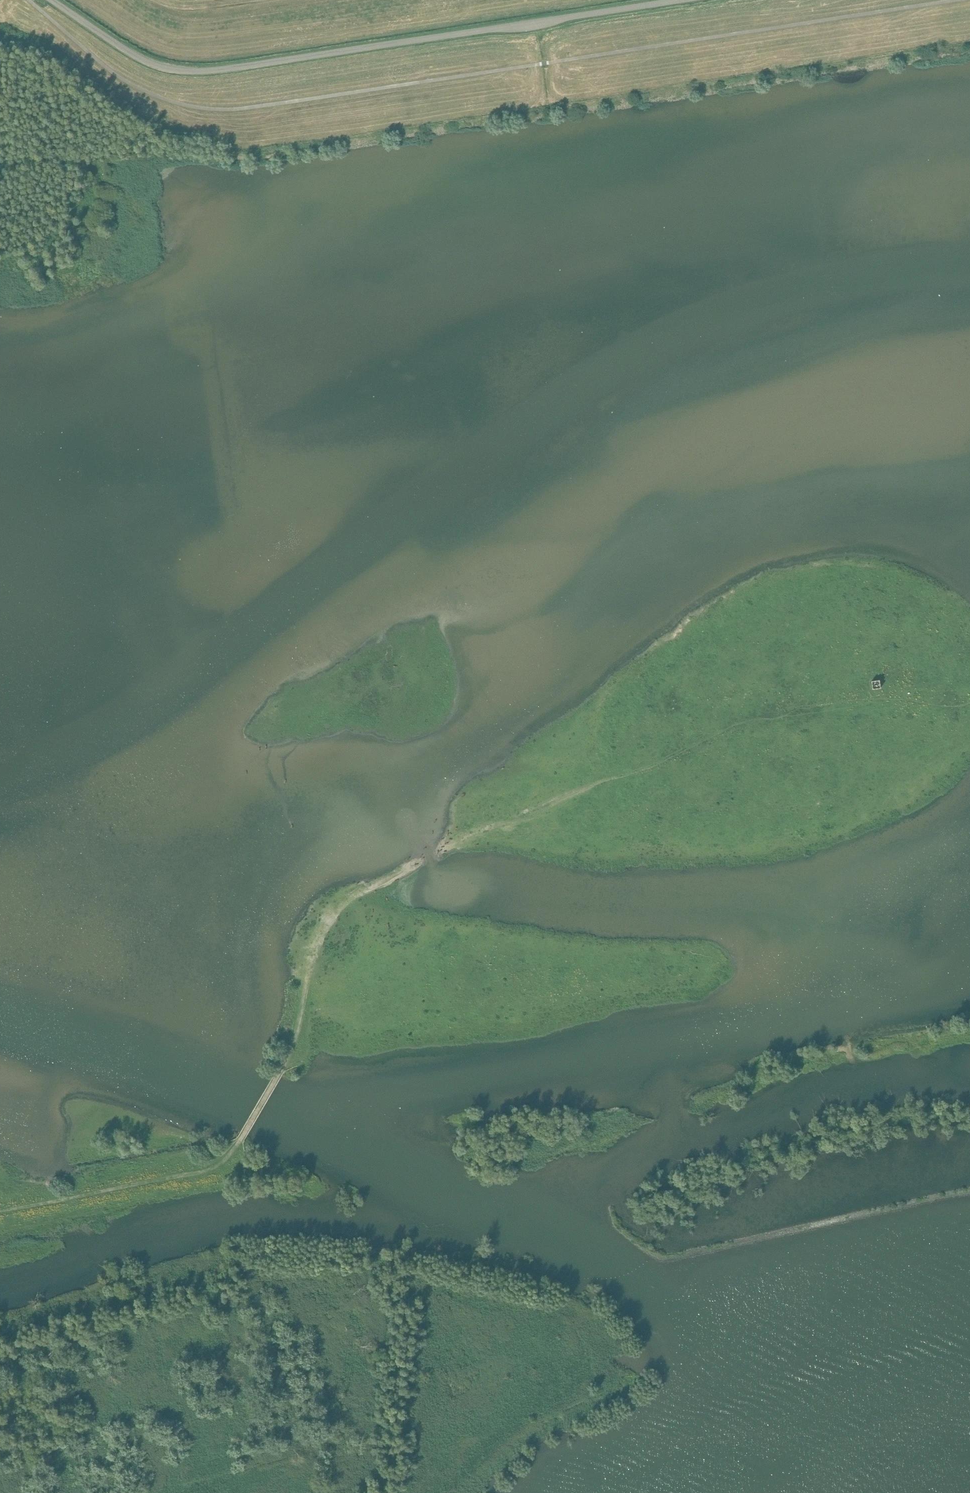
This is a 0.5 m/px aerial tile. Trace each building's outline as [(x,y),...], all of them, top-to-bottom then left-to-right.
[(872,689),(881,688),(880,679),(871,680),(872,689)]
